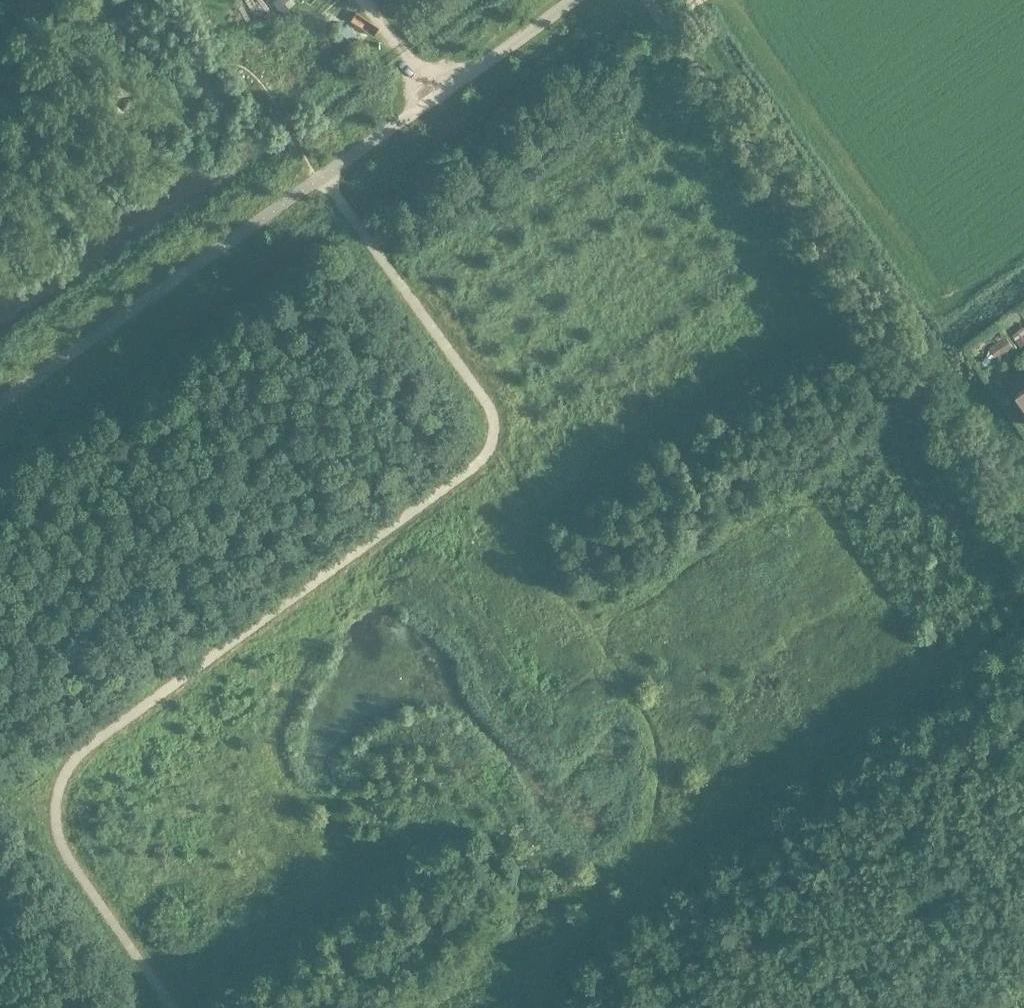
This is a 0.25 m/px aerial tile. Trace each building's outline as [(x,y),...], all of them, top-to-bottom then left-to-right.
[(1013,335),(1020,343),(1023,340),(1023,327),(1013,335)] [(998,357),(1014,346),(1008,337),(992,348),(998,357)]
